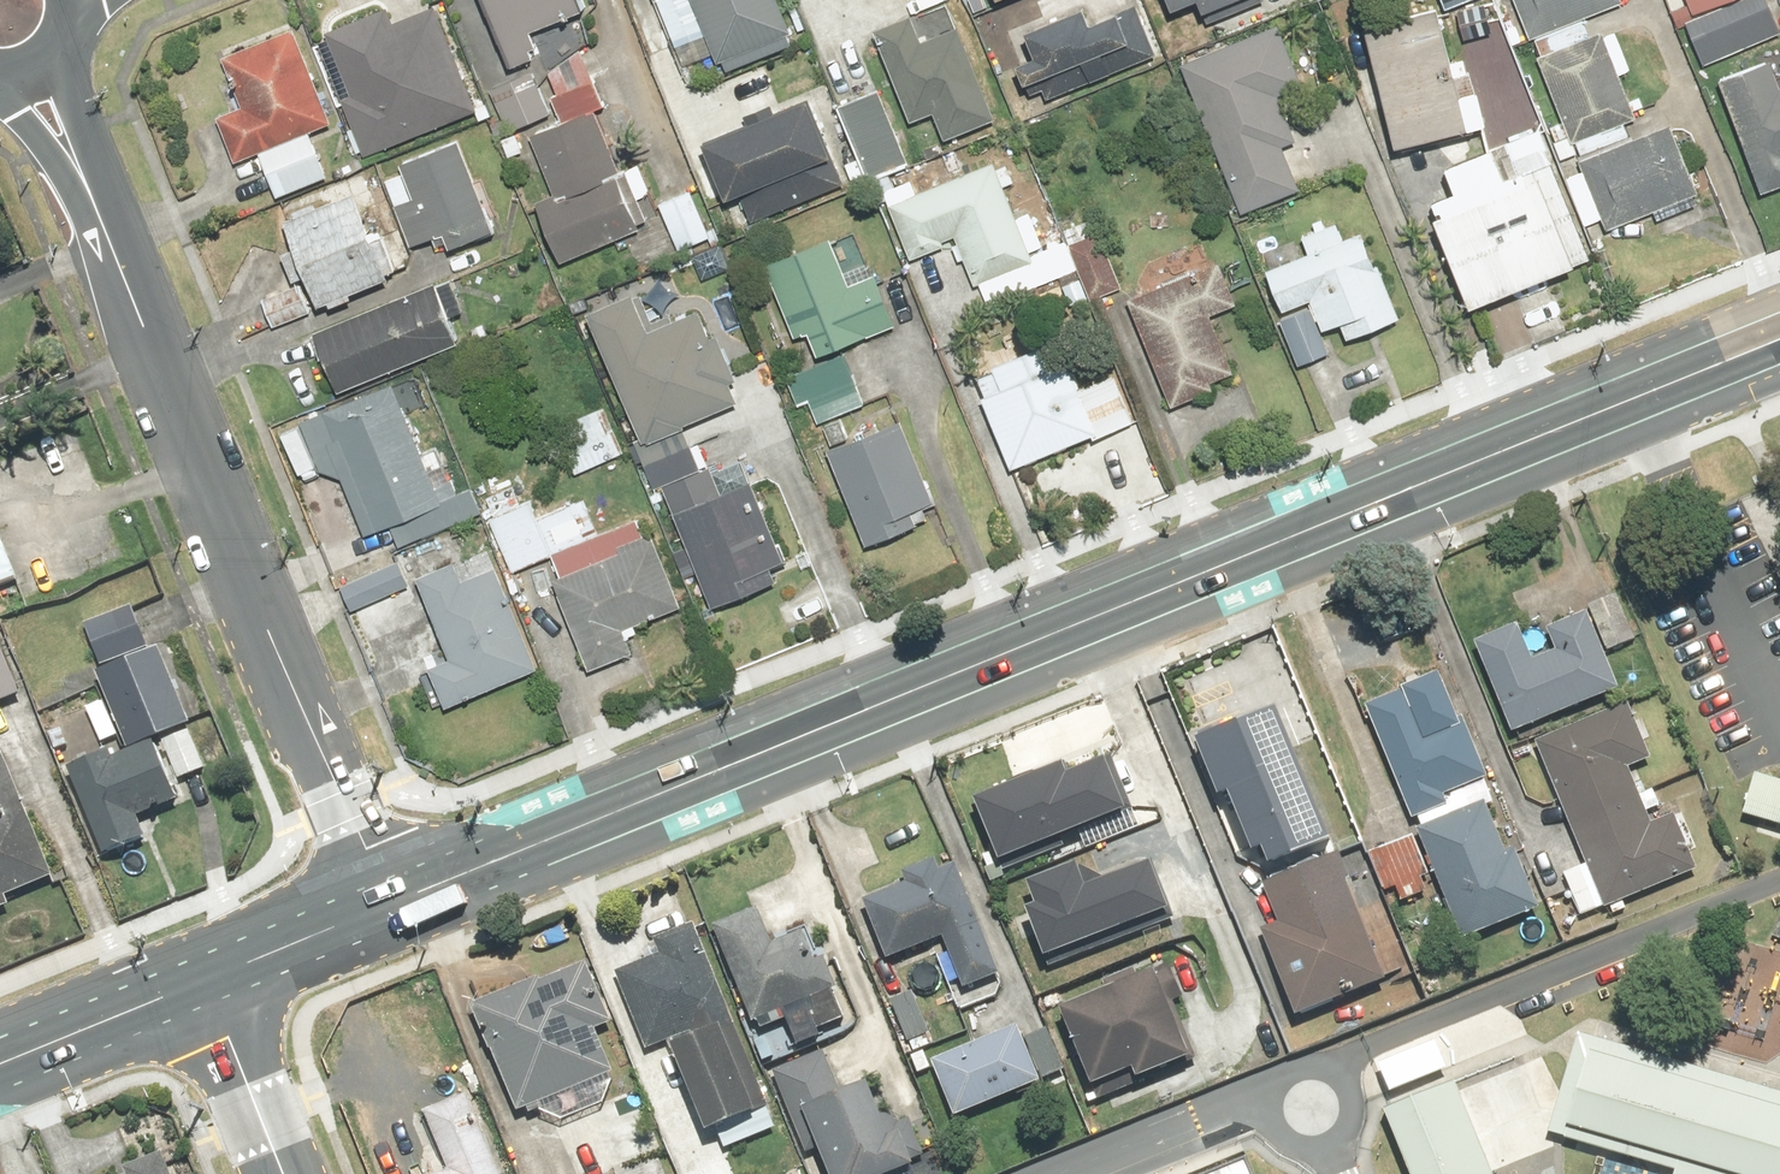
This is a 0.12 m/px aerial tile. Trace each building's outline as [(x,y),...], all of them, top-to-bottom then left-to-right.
[(504,70),(535,56),(526,37),(577,15),(570,0),(474,0),(504,70)] [(672,47),(700,35),(712,65),(719,63),(723,74),(789,47),(770,0),(653,0),(672,47)] [(1165,13),(1189,3),(1196,19),(1239,0),(1159,0),(1165,13)] [(1539,56),(1534,58),(1568,146),(1573,144),(1579,159),(1575,161),(1604,233),(1650,215),(1654,226),(1700,207),(1668,127),(1627,143),(1620,125),(1630,122),(1613,78),(1627,72),(1613,36),(1596,43),(1593,35),(1587,37),(1580,21),(1619,6),(1616,0),(1510,0),(1526,42),(1532,39),(1539,56)] [(1683,10),(1668,16),(1675,33),(1683,30),(1700,69),(1775,37),(1760,0),(1738,0),(1688,21),(1683,10)] [(1738,0),(1679,0),(1683,10),(1688,21),(1738,0)] [(383,14),(323,37),(348,101),(340,104),(361,158),(473,114),(431,8),(388,25),(383,14)] [(1153,60),(1132,8),(1085,26),(1079,12),(1018,37),(1028,63),(1010,70),(1018,90),(1039,82),(1046,102),(1153,60)] [(1430,15),(1358,33),(1387,153),(1460,135),(1453,103),(1469,99),(1463,77),(1447,81),(1430,15)] [(906,18),(869,33),(907,127),(929,118),(940,143),(989,123),(952,32),(917,47),(906,18)] [(1273,27),(1177,68),(1239,217),(1296,193),(1277,148),(1291,142),(1273,99),(1299,88),(1273,27)] [(293,33),(221,59),(239,110),(214,119),(229,162),(327,127),(293,33)] [(528,137),(552,198),(528,208),(551,266),(633,233),(586,115),(599,110),(578,56),(541,70),(551,97),(544,100),(554,127),(528,137)] [(1716,83),(1759,196),(1779,188),(1779,99),(1767,63),(1716,83)] [(548,117),(532,77),(487,95),(503,135),(548,117)] [(875,93),(833,111),(865,184),(907,165),(875,93)] [(801,105),(769,118),(766,110),(744,119),(747,127),(697,149),(721,206),(735,199),(745,223),(835,186),(801,105)] [(1468,123),(1483,157),(1438,176),(1447,197),(1424,206),(1432,224),(1425,227),(1463,314),(1586,261),(1532,135),(1511,145),(1496,111),(1468,123)] [(321,181),(304,140),(257,160),(274,201),(321,181)] [(487,234),(453,145),(397,166),(411,202),(392,210),(407,248),(436,237),(442,252),(487,234)] [(1013,221),(991,167),(917,198),(910,183),(879,196),(907,264),(943,249),(940,244),(949,240),(969,290),(977,287),(983,303),(1025,286),(1019,272),(1032,267),(1027,254),(1038,249),(1025,217),(1013,221)] [(707,239),(687,193),(655,208),(676,253),(707,239)] [(268,328),(312,311),(381,284),(378,277),(397,269),(383,234),(367,240),(349,196),(278,224),(302,286),(258,303),(268,328)] [(1117,289),(1089,223),(1058,236),(1075,276),(1060,283),(1071,309),(1117,289)] [(1305,258),(1259,276),(1295,369),(1330,356),(1322,334),(1333,330),(1338,345),(1396,323),(1362,235),(1344,242),(1337,226),(1299,241),(1305,258)] [(826,242),(761,268),(790,341),(801,337),(811,362),(891,330),(865,266),(840,277),(826,242)] [(1215,267),(1126,302),(1168,410),(1209,394),(1206,387),(1228,378),(1205,319),(1231,308),(1215,267)] [(453,289),(435,296),(432,288),(308,337),(331,396),(455,348),(444,319),(462,312),(453,289)] [(636,293),(581,316),(636,447),(732,407),(724,388),(729,385),(711,343),(706,345),(692,313),(652,330),(636,293)] [(982,398),(976,401),(1007,474),(1087,440),(1089,444),(1131,427),(1110,377),(1076,391),(1065,364),(1049,371),(1040,350),(973,378),(982,398)] [(863,407),(840,355),(782,380),(795,411),(807,406),(816,427),(863,407)] [(316,475),(335,478),(360,539),(387,528),(397,550),(479,516),(468,490),(437,503),(426,476),(446,468),(436,445),(415,453),(386,385),(295,424),(316,475)] [(621,455),(602,411),(555,432),(574,476),(621,455)] [(895,420),(846,442),(837,422),(818,431),(827,451),(820,454),(863,550),(924,523),(918,510),(932,503),(895,420)] [(658,489),(697,474),(684,440),(637,459),(650,492),(658,489)] [(708,470),(697,474),(658,489),(706,611),(773,585),(767,569),(781,564),(749,483),(718,495),(708,470)] [(484,521),(508,575),(528,567),(595,537),(580,502),(538,521),(531,505),(519,511),(509,489),(485,500),(492,517),(484,521)] [(595,537),(528,567),(543,600),(552,596),(586,674),(627,656),(618,636),(678,609),(647,538),(641,541),(632,520),(595,537)] [(15,582),(0,545),(0,588),(15,582)] [(486,551),(413,580),(446,663),(424,671),(438,708),(533,671),(486,551)] [(404,588),(394,564),(337,589),(347,613),(404,588)] [(146,652),(129,610),(82,629),(99,671),(146,652)] [(1512,627),(1470,644),(1507,736),(1616,692),(1584,615),(1541,632),(1549,653),(1526,662),(1512,627)] [(94,677),(104,702),(84,710),(99,746),(118,739),(124,753),(186,729),(155,653),(94,677)] [(18,789),(51,775),(0,660),(0,747),(18,789)] [(1439,674),(1357,708),(1406,822),(1442,806),(1439,799),(1484,780),(1439,674)] [(1642,782),(1632,786),(1625,770),(1646,761),(1623,705),(1531,744),(1583,867),(1560,876),(1577,917),(1690,869),(1669,820),(1650,828),(1643,813),(1654,809),(1642,782)] [(1347,845),(1292,712),(1205,748),(1225,797),(1238,792),(1263,854),(1277,848),(1286,870),(1347,845)] [(187,733),(159,744),(174,784),(202,773),(187,733)] [(106,755),(63,773),(99,862),(143,844),(134,821),(171,806),(147,748),(110,763),(106,755)] [(1068,774),(1064,764),(965,804),(990,864),(1126,809),(1106,759),(1068,774)] [(0,769),(0,900),(1,902),(31,889),(20,863),(38,855),(0,769)] [(1738,817),(1759,823),(1779,829),(1779,786),(1748,777),(1738,817)] [(1480,803),(1412,831),(1458,942),(1536,910),(1510,849),(1501,853),(1480,803)] [(1406,838),(1367,852),(1382,893),(1391,890),(1396,904),(1426,893),(1406,838)] [(1275,925),(1257,931),(1289,1020),(1379,987),(1332,858),(1260,884),(1275,925)] [(948,865),(935,871),(930,861),(888,878),(892,888),(857,903),(882,961),(936,939),(958,992),(994,977),(948,865)] [(1017,914),(1035,962),(1161,914),(1143,866),(1079,891),(1070,868),(1019,887),(1028,910),(1017,914)] [(751,910),(706,930),(752,1033),(781,1020),(792,1044),(841,1022),(802,933),(768,948),(751,910)] [(645,1048),(659,1042),(698,1137),(710,1133),(717,1150),(770,1128),(689,927),(651,943),(656,955),(615,972),(645,1048)] [(579,961),(467,1010),(513,1115),(605,1074),(587,1032),(607,1024),(579,961)] [(1099,982),(1103,991),(1053,1013),(1086,1088),(1123,1072),(1128,1083),(1184,1059),(1160,1005),(1179,996),(1166,964),(1136,977),(1132,968),(1099,982)] [(908,993),(886,1001),(902,1044),(924,1035),(908,993)] [(1034,1081),(1011,1028),(925,1065),(948,1119),(1034,1081)] [(767,1073),(792,1134),(801,1130),(819,1173),(896,1173),(907,1170),(905,1164),(921,1157),(905,1117),(895,1121),(891,1111),(878,1116),(865,1085),(836,1097),(818,1052),(767,1073)] [(1582,1055),(1561,1130),(1711,1173),(1779,1173),(1779,1113),(1582,1055)] [(1376,1115),(1400,1173),(1486,1173),(1450,1084),(1376,1115)] [(418,1115),(443,1172),(437,1173),(494,1173),(459,1096),(418,1115)] [(156,1156),(113,1173),(164,1173),(156,1156)] [(1245,1161),(1214,1173),(1250,1173),(1245,1161)]
